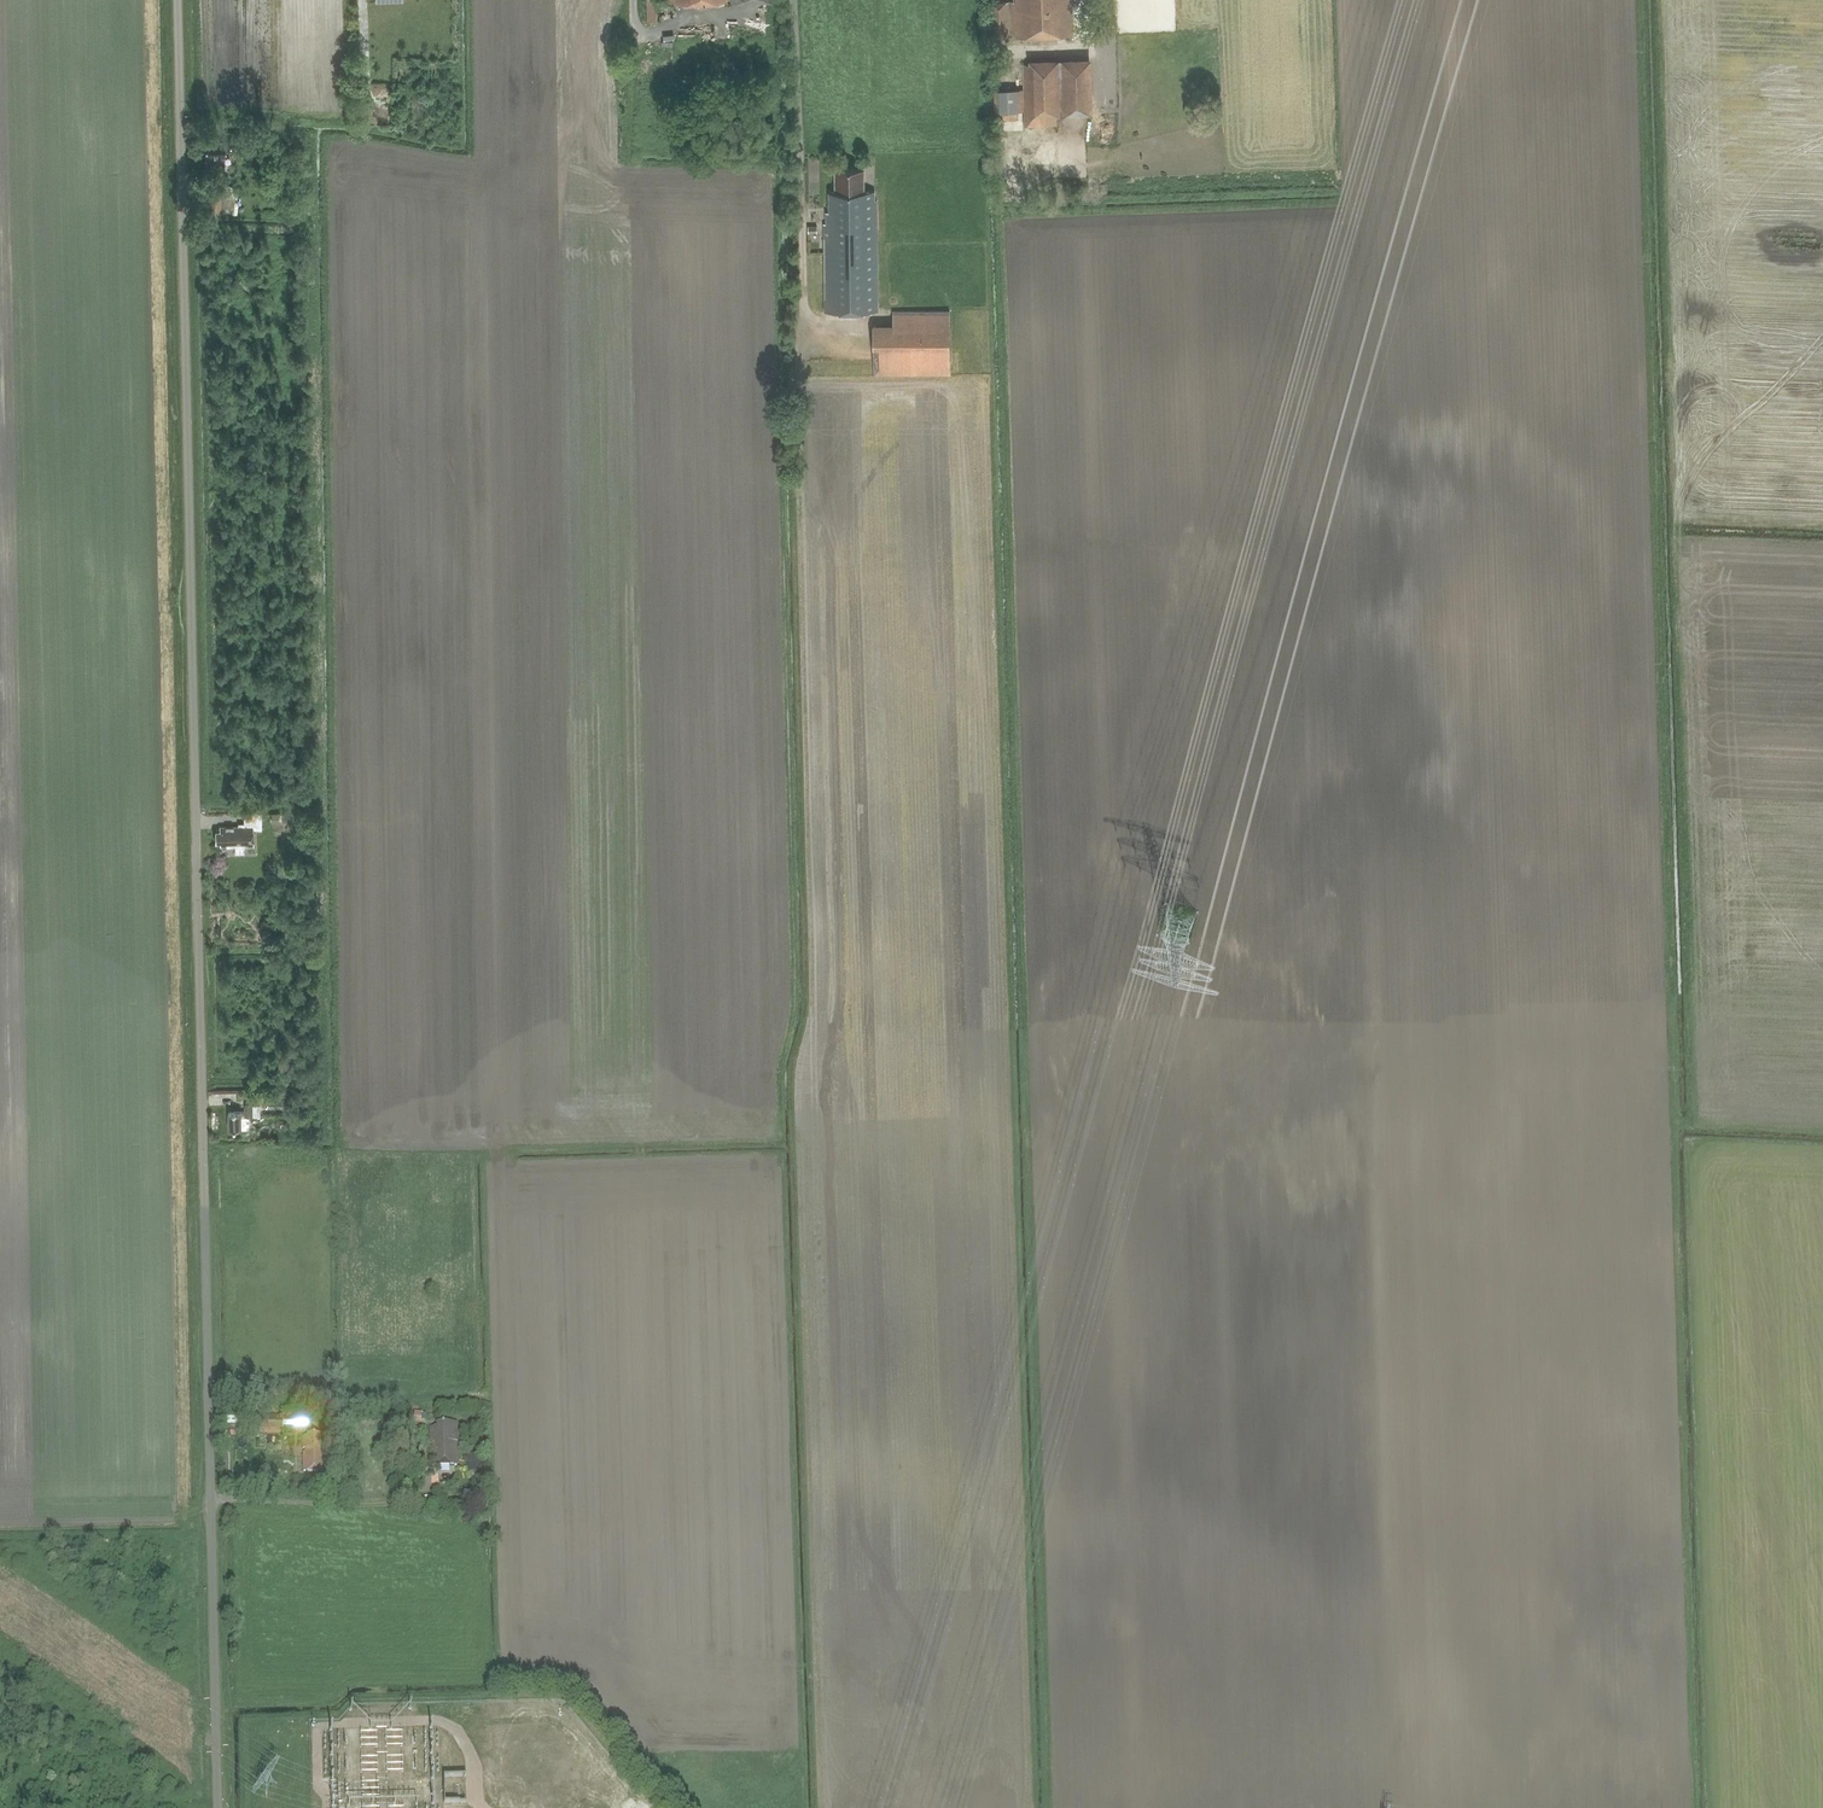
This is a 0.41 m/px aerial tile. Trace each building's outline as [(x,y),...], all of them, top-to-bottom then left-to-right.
[(656,0),(647,0),(647,19),(657,19),(656,0)] [(1071,33),(1070,0),(1012,0),(991,1),(992,36),(1071,33)] [(1060,107),(1079,107),(1078,57),(1026,59),(1027,125),(1060,124),(1060,107)] [(1024,90),(994,90),(994,112),(1024,112),(1024,90)] [(863,189),(862,166),(833,166),(833,189),(827,189),(827,209),(824,209),(824,220),(822,220),(823,311),(876,310),(874,199),(872,198),(872,189),(863,189)] [(228,214),(229,197),(210,196),(208,212),(228,214)] [(872,374),(949,373),(949,310),(892,310),(892,323),(871,323),(872,374)] [(220,831),(216,831),(216,842),(220,842),(220,845),(227,845),(227,846),(235,846),(235,854),(245,853),(244,846),(254,846),(254,830),(262,830),(261,812),(253,813),(253,824),(238,824),(239,826),(220,827),(220,831)] [(272,823),(282,823),(282,813),(271,813),(272,823)] [(261,1105),(252,1105),(244,1105),(244,1111),(228,1111),(228,1129),(249,1128),(249,1115),(261,1115),(261,1105)] [(274,1118),(283,1118),(283,1106),(273,1106),(274,1118)] [(259,1428),(282,1428),(282,1415),(259,1415),(259,1428)] [(455,1443),(457,1441),(456,1421),(435,1421),(435,1426),(430,1426),(430,1465),(455,1464),(455,1443)] [(303,1472),(323,1471),(322,1437),(318,1437),(318,1433),(306,1433),(306,1436),(302,1436),(303,1472)] [(481,1454),(467,1455),(468,1472),(481,1472),(481,1454)] [(337,1481),(324,1482),(324,1494),(337,1493),(337,1481)] [(317,1483),(305,1483),(305,1491),(317,1491),(317,1483)] [(434,1781),(435,1801),(447,1800),(446,1793),(460,1792),(460,1797),(468,1797),(466,1773),(443,1775),(444,1781),(434,1781)]
